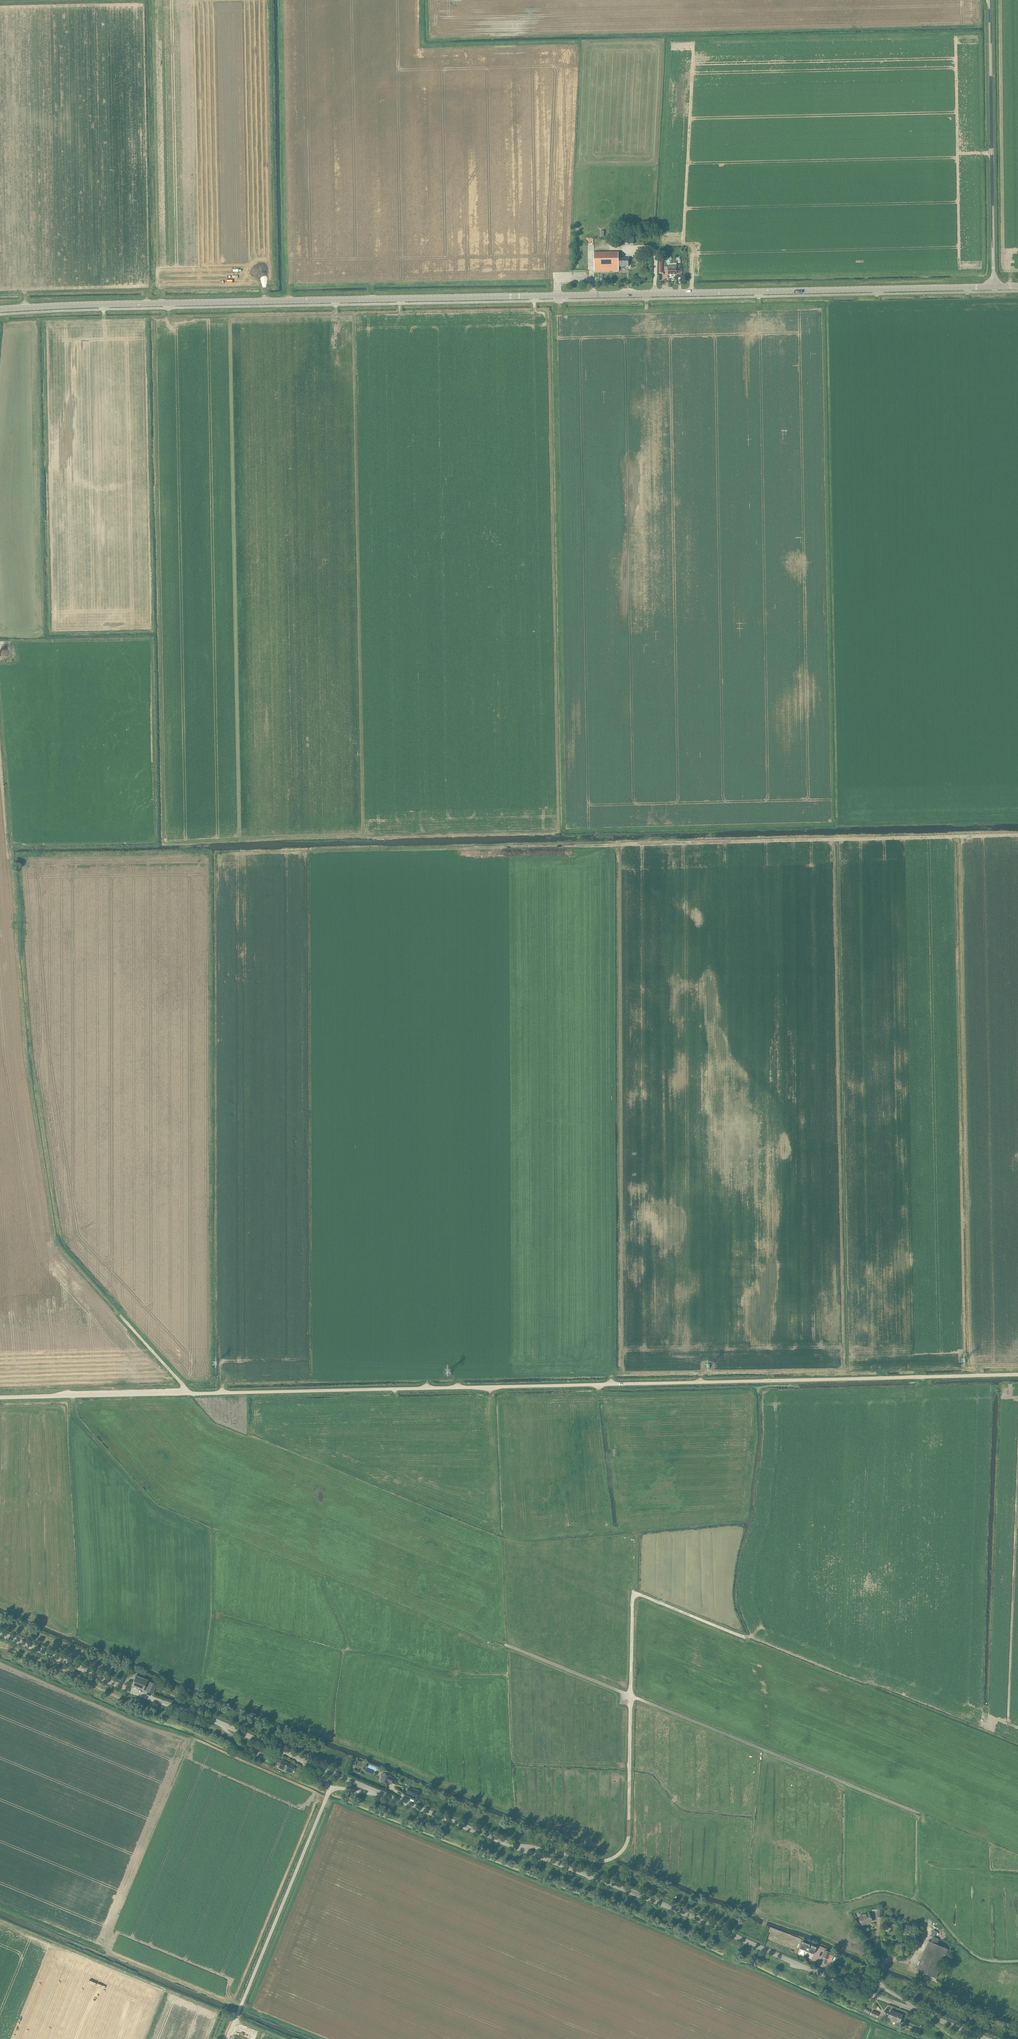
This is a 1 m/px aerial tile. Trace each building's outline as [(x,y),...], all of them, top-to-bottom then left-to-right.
[(624,234),(624,243),(634,244),(634,235),(624,234)] [(618,254),(597,254),(598,271),(619,272),(619,267),(628,266),(628,258),(619,259),(618,254)] [(676,266),(671,266),(668,266),(668,269),(668,275),(676,275),(676,266)] [(136,1675),(131,1686),(152,1694),(156,1684),(150,1682),(148,1687),(145,1686),(148,1680),(136,1675)] [(265,1754),(263,1759),(274,1764),(279,1766),(278,1768),(291,1773),(294,1766),(282,1760),(281,1761),(265,1754)] [(383,1773),(382,1773),(381,1775),(381,1776),(382,1776),(380,1781),(388,1784),(389,1782),(392,1784),(394,1778),(391,1777),(392,1776),(384,1772),(383,1773)] [(870,1923),(873,1922),(869,1912),(858,1916),(862,1926),(867,1924),(867,1925),(870,1924),(870,1923)] [(800,1948),(813,1954),(814,1954),(817,1947),(813,1945),(803,1941),(800,1948)] [(928,1941),(916,1970),(936,1978),(948,1949),(937,1945),(930,1942),(928,1941)] [(891,2010),(887,2018),(899,2023),(903,2014),(891,2010)]
